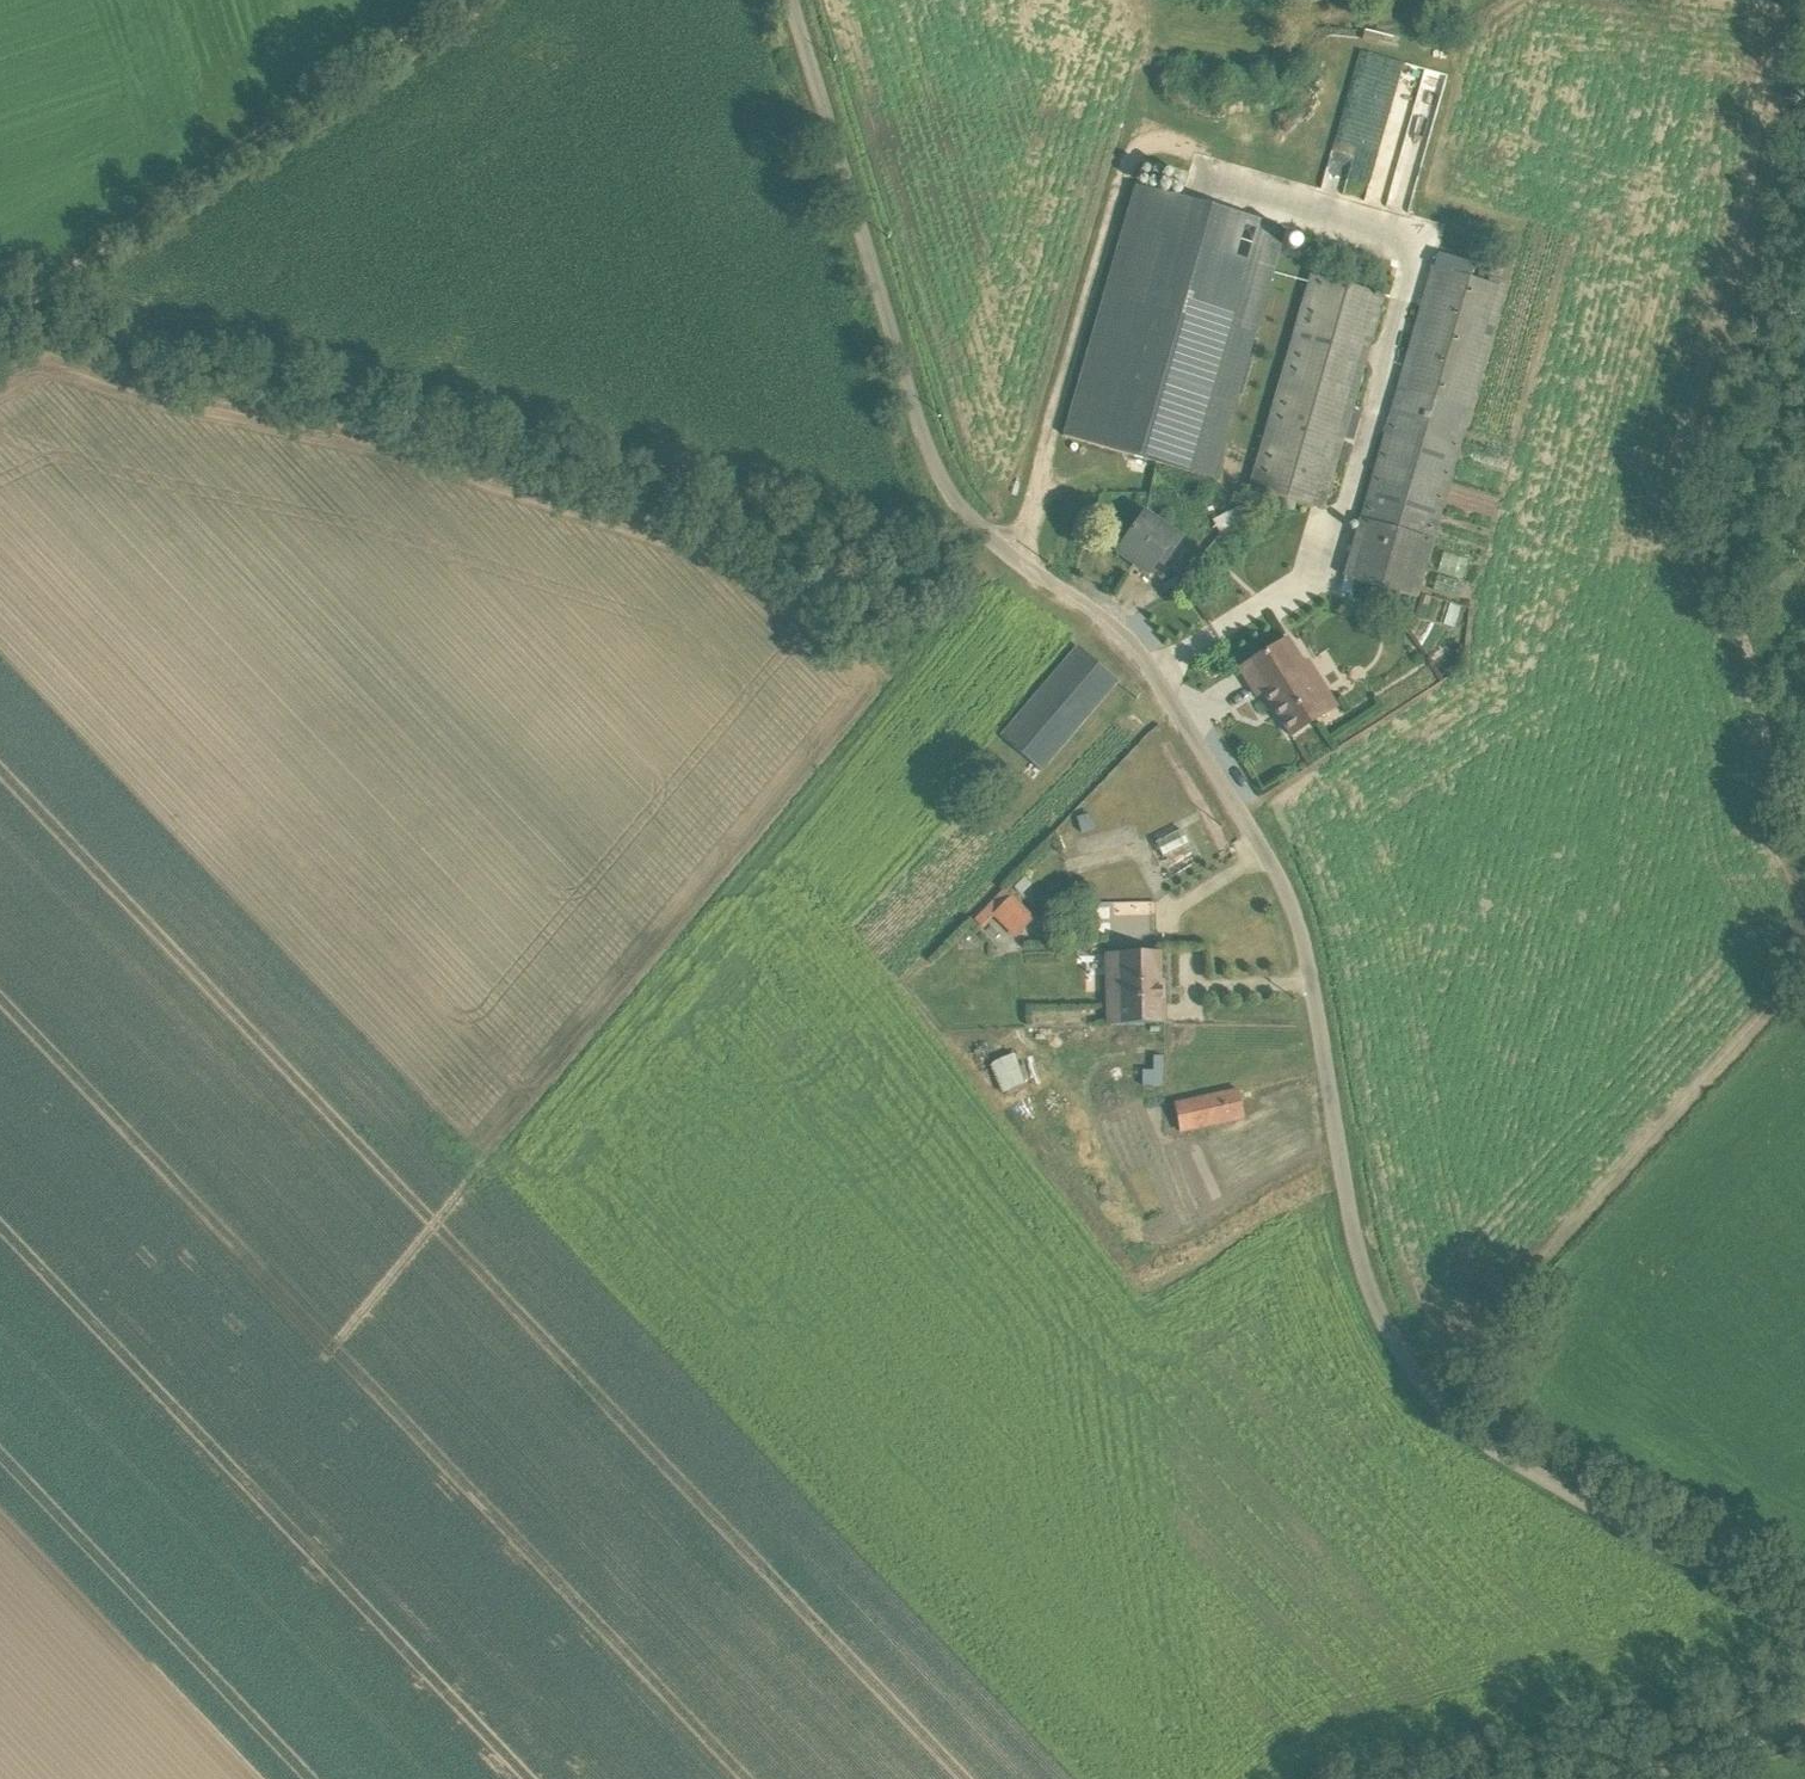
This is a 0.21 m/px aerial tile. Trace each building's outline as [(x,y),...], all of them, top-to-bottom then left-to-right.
[(1405,128),(1420,65),(1357,50),(1323,192),(1410,213),(1429,134),(1405,128)] [(1282,229),(1134,188),(1062,436),(1210,479),(1282,229)] [(1472,265),(1435,255),(1341,578),(1343,578),(1339,592),(1348,594),(1352,581),(1416,599),(1504,288),(1496,286),(1500,274),(1490,272),(1487,284),(1469,279),(1472,265)] [(1383,295),(1307,275),(1247,488),(1283,500),(1280,509),(1292,512),(1295,503),(1321,511),(1383,295)] [(1243,521),(1237,508),(1211,521),(1217,534),(1243,521)] [(1143,512),(1114,553),(1146,576),(1156,562),(1161,566),(1180,538),(1143,512)] [(1286,640),(1237,671),(1254,697),(1260,694),(1288,737),(1337,707),(1307,661),(1301,664),(1286,640)] [(1000,737),(1039,771),(1115,684),(1075,650),(1000,737)] [(1075,819),(1080,834),(1093,830),(1089,814),(1075,819)] [(1134,820),(1075,838),(1084,870),(1143,852),(1134,820)] [(1155,843),(1162,857),(1186,844),(1179,831),(1155,843)] [(1002,891),(973,921),(980,928),(991,918),(1012,939),(1033,919),(1009,897),(1008,897),(1002,891)] [(1102,954),(1104,1026),(1165,1025),(1164,981),(1160,981),(1159,953),(1102,954)] [(1012,1056),(1011,1055),(988,1066),(1000,1094),(1004,1092),(1007,1098),(1024,1089),(1022,1083),(1027,1080),(1016,1054),(1012,1056)] [(1141,1072),(1141,1086),(1160,1086),(1161,1057),(1152,1056),(1151,1072),(1141,1072)] [(1237,1091),(1172,1103),(1174,1115),(1171,1116),(1173,1123),(1176,1122),(1177,1129),(1242,1117),(1237,1091)]
